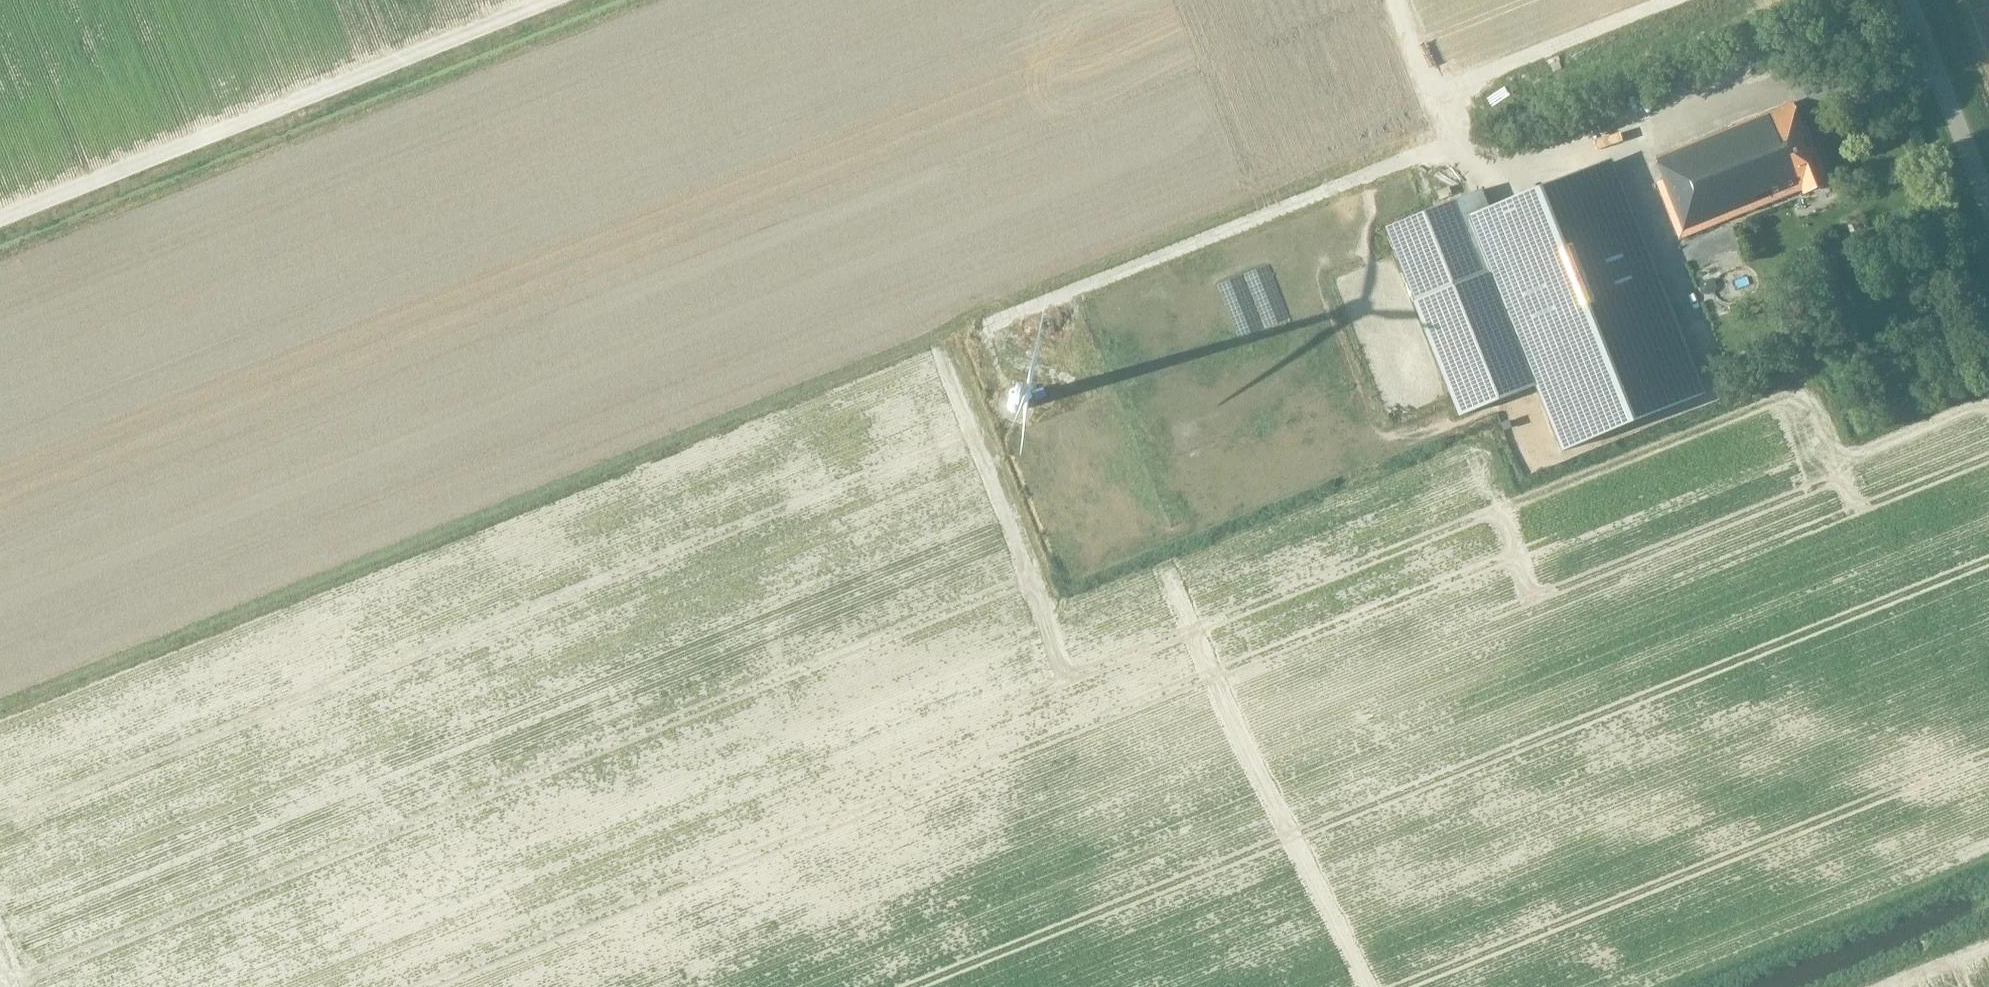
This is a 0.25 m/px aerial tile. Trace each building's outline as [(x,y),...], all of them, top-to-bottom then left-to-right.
[(1807,120),(1802,122),(1797,108),(1795,108),(1792,102),(1655,156),(1663,179),(1657,182),(1680,238),(1802,189),(1804,193),(1831,183),(1807,120)] [(1481,189),(1384,229),(1429,339),(1460,416),(1535,386),(1561,451),(1703,395),(1690,363),(1631,216),(1601,228),(1579,172),(1489,208),(1481,189)] [(1687,255),(1668,261),(1677,285),(1692,280),(1687,266),(1725,252),(1720,240),(1705,245),(1701,234),(1681,241),(1687,255)] [(1008,409),(1010,411),(1012,412),(1014,412),(1016,412),(1017,411),(1019,409),(1020,407),(1020,405),(1020,403),(1019,401),(1017,400),(1016,399),(1014,399),(1012,399),(1010,400),(1008,401),(1007,403),(1007,405),(1007,407),(1008,409)]
